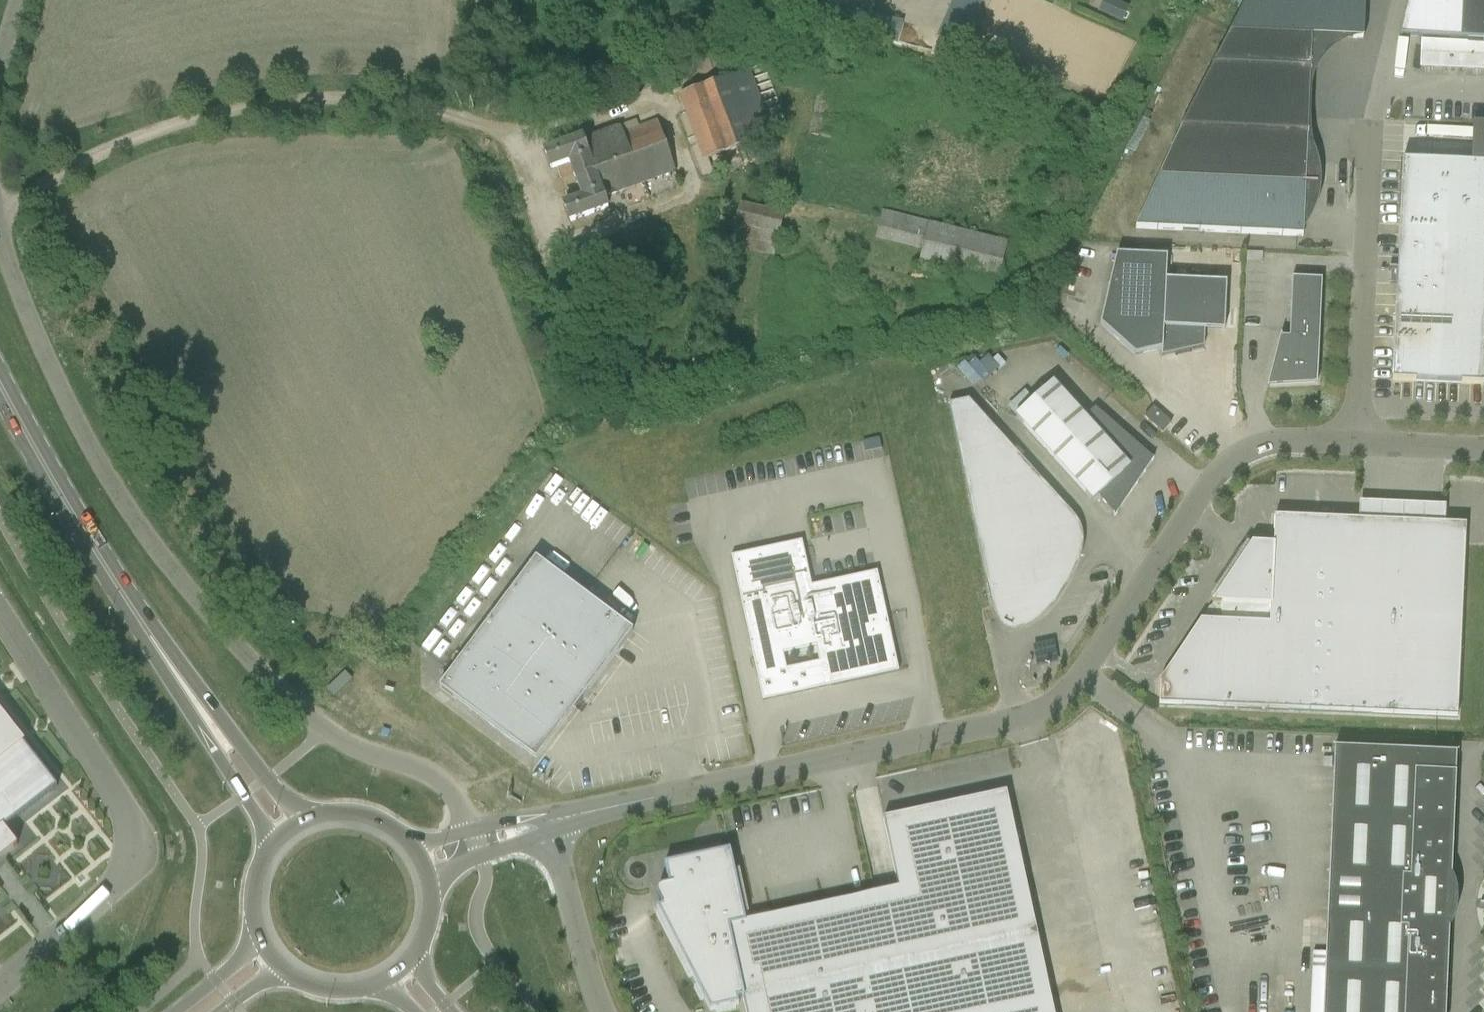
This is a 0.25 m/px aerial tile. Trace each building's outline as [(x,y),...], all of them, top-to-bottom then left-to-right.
[(967,33),(982,0),(954,0),(937,39),(968,52),(975,37),(967,33)] [(1115,0),(1103,0),(1098,11),(1123,22),(1130,7),(1115,0)] [(1231,33),(1312,36),(1363,39),(1365,0),(1248,0),(1231,33)] [(1400,36),(1448,38),(1448,42),(1423,42),(1422,66),(1458,68),(1461,0),(1409,0),(1400,36)] [(1458,68),(1483,69),(1483,44),(1476,44),(1476,40),(1483,40),(1483,0),(1461,0),(1458,68)] [(1312,36),(1231,33),(1215,64),(1311,69),(1312,36)] [(1183,128),(1138,229),(1303,237),(1304,206),(1315,206),(1317,164),(1306,164),(1307,132),(1311,69),(1215,64),(1183,128)] [(703,163),(775,135),(751,69),(679,95),(703,163)] [(675,171),(656,122),(622,135),(619,127),(584,141),(583,136),(544,151),(551,170),(569,163),(581,197),(564,204),(571,223),(608,209),(604,198),(675,171)] [(1396,270),(1483,273),(1483,124),(1468,124),(1465,164),(1401,159),(1396,270)] [(784,214),(740,203),(730,246),(774,257),(784,214)] [(927,250),(924,264),(1002,283),(1012,243),(887,212),(881,238),(927,250)] [(1162,349),(1165,280),(1166,257),(1116,255),(1101,324),(1135,355),(1162,349)] [(1396,270),(1392,381),(1483,385),(1483,275),(1396,270)] [(1282,336),(1280,335),(1267,387),(1269,387),(1269,385),(1278,385),(1317,383),(1322,280),(1292,278),(1289,335),(1289,338),(1282,338),(1282,336)] [(1165,280),(1162,349),(1162,356),(1204,347),(1205,330),(1224,331),(1226,283),(1165,280)] [(1085,418),(1053,383),(1015,417),(1092,502),(1098,496),(1115,515),(1152,460),(1094,410),(1085,418)] [(992,607),(1008,604),(1010,610),(1015,615),(1021,617),(1028,617),(1034,614),(1043,607),(1052,599),(1059,590),(1069,575),(1078,559),(1080,554),(1081,550),(1081,545),(1081,540),(1081,535),(1080,530),(1078,525),(1075,520),(1019,458),(1020,458),(968,400),(948,404),(992,607)] [(1153,407),(1144,417),(1162,433),(1171,423),(1153,407)] [(1160,681),(1159,705),(1457,718),(1466,525),(1274,517),(1273,545),(1252,544),(1212,604),(1221,604),(1220,622),(1200,621),(1160,681)] [(729,541),(761,677),(793,670),(789,654),(822,647),(827,665),(810,668),(814,690),(832,686),(833,691),(887,680),(859,559),(810,570),(812,576),(794,580),(787,549),(793,548),(788,528),(729,541)] [(633,631),(536,558),(439,687),(537,760),(633,631)] [(54,782),(58,776),(0,704),(0,824),(10,816),(54,782)] [(1456,754),(1334,749),(1323,1011),(1445,1011),(1456,754)] [(656,908),(709,1011),(744,1004),(745,1011),(1054,1011),(1052,1003),(1028,1009),(987,822),(1011,816),(1006,792),(883,819),(898,889),(745,922),(730,851),(664,865),(669,889),(663,890),(666,903),(656,908)]
